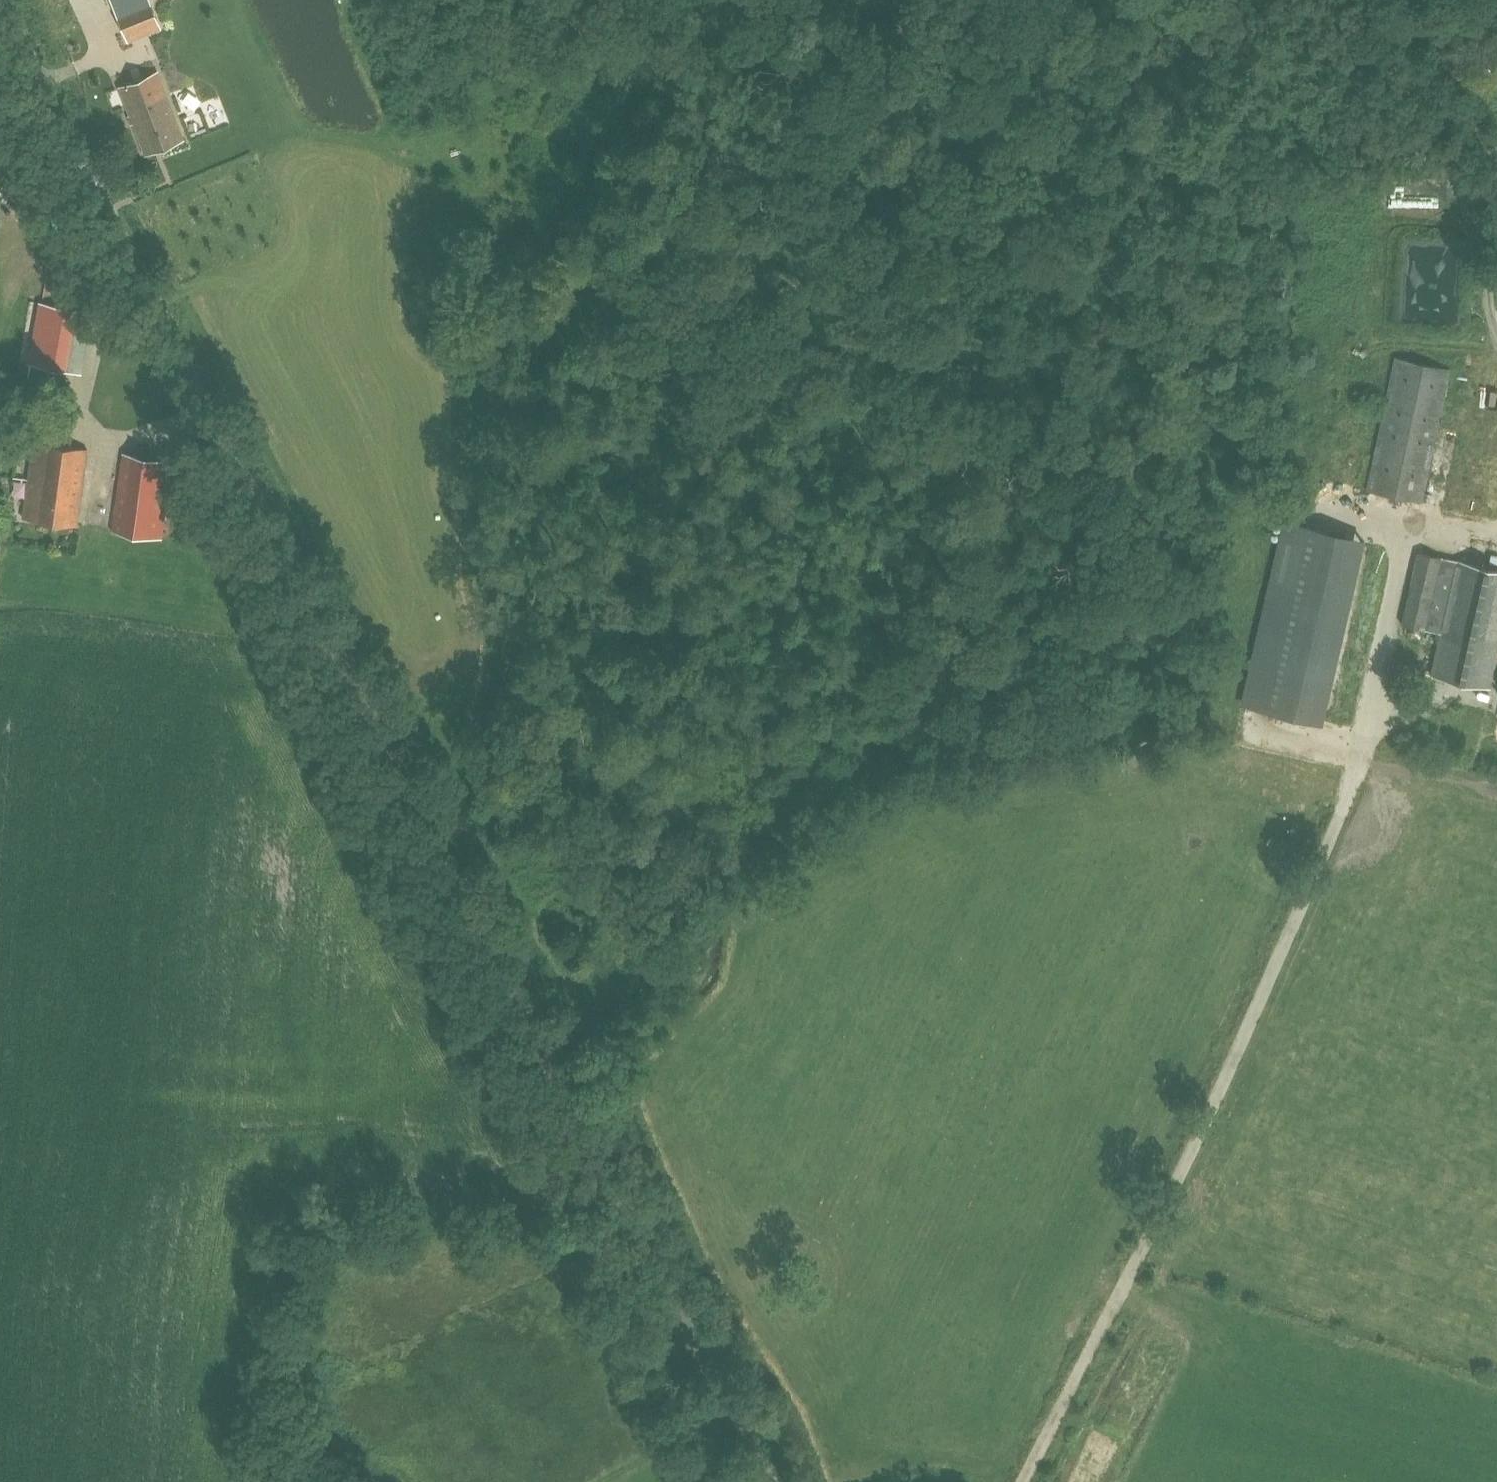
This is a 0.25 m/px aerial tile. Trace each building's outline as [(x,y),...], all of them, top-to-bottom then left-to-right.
[(129,42),(162,29),(150,0),(111,0),(129,42)] [(158,72),(120,86),(146,154),(184,139),(158,72)] [(1449,369),(1395,358),(1368,490),(1422,501),(1449,369)] [(87,448),(34,442),(24,519),(77,525),(87,448)] [(165,460),(124,455),(113,530),(161,537),(171,469),(165,460)] [(1286,521),(1244,703),(1321,721),(1363,539),(1286,521)] [(1401,623),(1440,632),(1430,673),(1491,686),(1496,658),(1496,569),(1417,551),(1401,623)]
